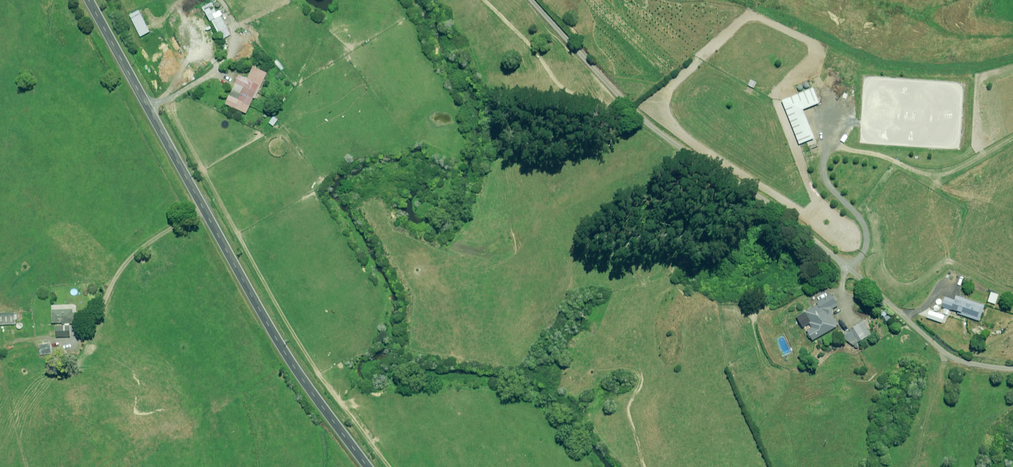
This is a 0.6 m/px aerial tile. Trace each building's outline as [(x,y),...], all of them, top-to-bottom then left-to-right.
[(213,7),(211,3),(202,8),(204,11),(210,21),(211,20),(222,39),(230,35),(220,16),(222,15),(219,10),(216,12),(213,7)] [(246,114),(266,73),(253,67),(247,79),(239,75),(225,104),(246,114)] [(803,109),(819,103),(813,88),(782,100),(799,144),(815,138),(803,109)] [(813,340),(839,326),(832,312),(833,311),(832,309),(838,306),(831,294),(816,302),(818,304),(805,311),(811,321),(809,323),(811,327),(807,330),(813,340)] [(954,300),(946,297),(943,307),(961,312),(960,314),(980,320),(984,305),(956,296),(954,300)] [(73,308),(61,309),(61,306),(57,306),(57,309),(51,309),(52,323),(63,322),(63,324),(75,323),(75,313),(73,313),(73,308)] [(929,310),(927,317),(942,322),(944,315),(929,310)] [(14,324),(14,313),(0,313),(0,324),(14,324)] [(851,331),(845,335),(849,343),(850,342),(852,345),(871,334),(865,321),(850,329),(851,331)] [(56,337),(69,336),(69,325),(56,326),(56,337)] [(40,355),(51,354),(50,343),(38,345),(40,355)]
